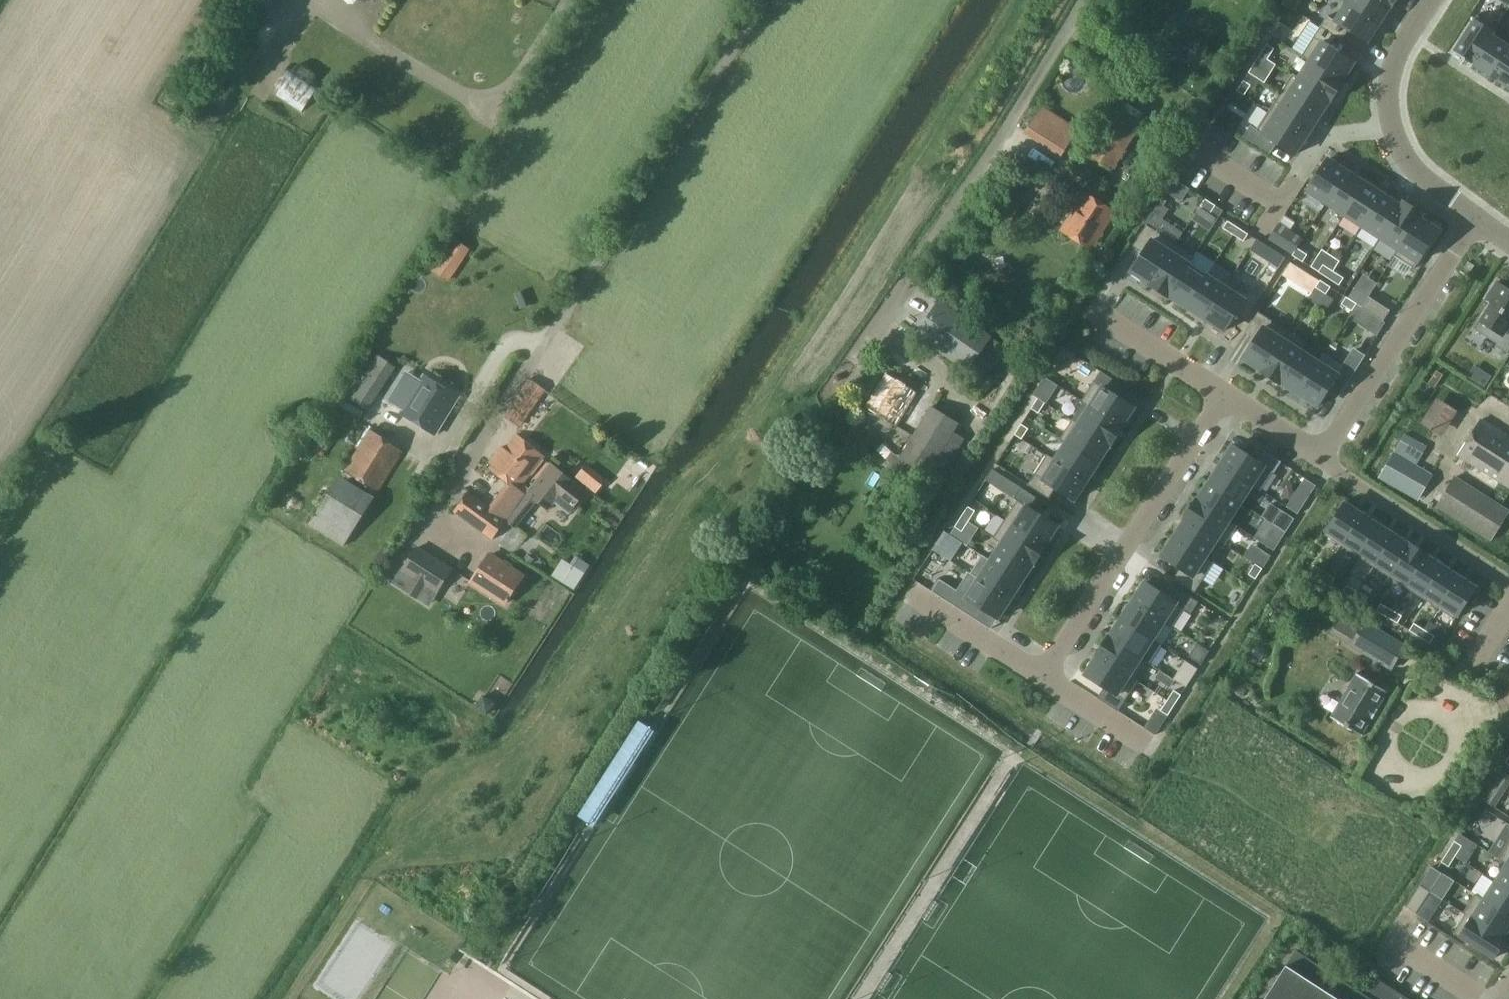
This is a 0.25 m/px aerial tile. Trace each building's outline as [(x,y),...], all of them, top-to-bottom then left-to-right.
[(270,13),(276,0),(244,0),(270,13)] [(1286,4),(1293,8),(1298,0),(1288,0),(1286,4)] [(1384,0),(1348,0),(1347,2),(1380,23),(1381,22),(1380,22),(1391,6),(1392,6),(1393,6),(1384,0)] [(1380,23),(1347,2),(1335,21),(1327,16),(1321,26),(1342,40),(1349,30),(1368,42),(1380,23)] [(1496,27),(1477,15),(1453,52),(1472,64),(1492,34),(1496,27)] [(1342,40),(1321,26),(1302,55),(1310,60),(1342,81),(1355,62),(1336,50),(1342,40)] [(1492,34),(1472,64),(1490,76),(1508,47),(1508,45),(1492,34)] [(1274,48),(1267,44),(1261,54),(1268,58),(1274,48)] [(1490,76),(1508,88),(1508,87),(1508,47),(1490,76)] [(1268,58),(1261,54),(1249,72),(1265,83),(1277,64),(1268,58)] [(1331,99),(1332,100),(1344,82),(1342,81),(1310,60),(1299,79),(1331,99)] [(290,65),(272,91),(302,111),(320,85),(290,65)] [(1299,79),(1292,75),(1281,93),(1319,118),(1331,99),(1299,79)] [(1251,85),(1244,80),(1237,90),(1244,95),(1251,85)] [(1319,118),(1281,93),(1269,111),(1307,136),(1319,118)] [(1040,105),(1023,135),(1060,156),(1077,127),(1040,105)] [(1307,136),(1269,111),(1257,129),(1251,125),(1244,136),(1270,153),(1277,143),(1295,155),(1307,136)] [(1115,167),(1139,128),(1115,113),(1091,152),(1115,167)] [(1348,171),(1328,159),(1307,191),(1326,203),(1348,171)] [(1326,203),(1345,215),(1368,179),(1350,168),(1348,171),(1326,203)] [(1173,178),(1165,191),(1182,201),(1189,189),(1179,182),(1173,178)] [(1385,190),(1368,179),(1345,215),(1363,226),(1385,190)] [(1403,201),(1385,190),(1363,226),(1380,237),(1403,201)] [(1091,249),(1115,212),(1085,192),(1061,229),(1091,249)] [(1011,222),(1021,206),(1003,195),(993,211),(1011,222)] [(1211,213),(1216,205),(1205,199),(1200,206),(1211,213)] [(1421,213),(1403,201),(1380,237),(1398,249),(1419,217),(1421,213)] [(1439,230),(1419,217),(1398,249),(1394,255),(1414,268),(1439,230)] [(1238,227),(1228,221),(1223,228),(1233,235),(1238,227)] [(1176,243),(1147,225),(1133,246),(1144,252),(1131,272),(1150,284),(1176,243)] [(1244,241),(1249,234),(1238,227),(1233,235),(1244,241)] [(1285,250),(1293,255),(1297,248),(1300,245),(1302,241),(1294,236),(1285,250)] [(431,269),(448,280),(469,248),(452,237),(431,269)] [(1194,255),(1176,243),(1150,284),(1169,295),(1194,255)] [(1308,255),(1297,248),(1293,255),(1303,262),(1308,255)] [(1271,249),(1265,259),(1280,268),(1286,258),(1271,249)] [(1186,307),(1208,274),(1189,263),(1168,296),(1186,307)] [(1291,263),(1283,274),(1292,279),(1300,268),(1291,263)] [(1334,271),(1323,264),(1319,272),(1329,278),(1334,271)] [(1344,278),(1334,271),(1329,278),(1339,285),(1344,278)] [(1228,285),(1209,273),(1208,274),(1186,307),(1204,319),(1228,285)] [(1331,287),(1321,280),(1316,287),(1326,294),(1331,287)] [(1236,312),(1247,319),(1260,298),(1250,291),(1248,293),(1230,281),(1228,285),(1204,319),(1224,331),(1236,312)] [(1496,282),(1486,298),(1492,302),(1475,329),(1497,343),(1496,345),(1507,353),(1508,350),(1508,290),(1496,282)] [(1352,283),(1347,291),(1357,297),(1362,290),(1352,283)] [(1369,296),(1362,307),(1376,316),(1383,321),(1390,310),(1369,296)] [(1347,297),(1342,304),(1352,311),(1357,304),(1347,297)] [(981,377),(1002,348),(937,303),(917,331),(935,344),(930,351),(946,362),(950,355),(981,377)] [(1288,330),(1259,312),(1245,333),(1255,340),(1243,359),(1262,371),(1288,330)] [(1376,316),(1368,330),(1378,336),(1386,323),(1383,321),(1376,316)] [(1306,342),(1288,330),(1262,371),(1281,382),(1301,350),(1306,342)] [(1320,362),(1301,350),(1281,382),(1299,395),(1299,394),(1320,362)] [(1344,366),(1325,354),(1320,362),(1299,394),(1318,407),(1333,382),(1344,366)] [(368,407),(394,368),(377,357),(351,396),(368,407)] [(1052,367),(1047,376),(1052,380),(1058,370),(1052,367)] [(1122,384),(1101,371),(1082,400),(1090,405),(1122,426),(1134,407),(1115,395),(1122,384)] [(1471,371),(1468,376),(1486,388),(1489,383),(1471,371)] [(897,427),(917,393),(887,374),(866,408),(869,409),(865,415),(867,420),(885,432),(890,431),(894,425),(897,427)] [(436,434),(459,397),(424,375),(401,412),(436,434)] [(1058,385),(1045,377),(1033,395),(1038,398),(1046,403),(1047,403),(1058,385)] [(1046,403),(1038,398),(1032,408),(1039,413),(1046,403)] [(1440,435),(1452,410),(1431,400),(1419,425),(1440,435)] [(1122,426),(1090,405),(1078,424),(1111,444),(1122,426)] [(925,473),(956,423),(930,407),(899,457),(925,473)] [(1110,444),(1072,420),(1061,438),(1067,441),(1099,462),(1110,444)] [(1478,420),(1456,456),(1508,489),(1508,439),(1478,420)] [(1029,428),(1022,424),(1015,434),(1022,439),(1029,428)] [(1402,432),(1391,449),(1433,475),(1443,458),(1402,432)] [(379,491),(403,454),(371,433),(347,470),(379,491)] [(544,456),(517,434),(505,449),(502,446),(490,462),(493,464),(490,468),(518,489),(544,456)] [(1099,462),(1067,441),(1055,460),(1087,480),(1099,462)] [(1251,457),(1233,445),(1221,464),(1260,490),(1273,471),(1274,472),(1281,462),(1258,446),(1251,457)] [(1395,452),(1381,475),(1418,498),(1433,475),(1395,452)] [(1055,460),(1047,454),(1028,484),(1049,498),(1056,487),(1075,500),(1087,480),(1055,460)] [(506,521),(513,527),(536,498),(548,508),(557,496),(572,509),(586,492),(555,466),(551,463),(519,502),(520,503),(506,521)] [(1252,485),(1220,464),(1209,482),(1241,503),(1252,485)] [(1491,541),(1508,512),(1508,511),(1455,477),(1436,506),(1491,541)] [(345,545),(373,500),(338,478),(310,523),(345,545)] [(1197,500),(1229,521),(1241,503),(1209,482),(1197,500)] [(1046,503),(1021,487),(1020,488),(1014,498),(1018,500),(1006,518),(1046,544),(1058,526),(1039,513),(1046,503)] [(1296,492),(1287,506),(1298,514),(1307,499),(1296,492)] [(494,537),(506,521),(467,494),(455,512),(493,539),(494,537)] [(1229,521),(1197,500),(1186,518),(1225,545),(1237,526),(1229,521)] [(1362,514),(1345,503),(1324,535),(1341,546),(1362,514)] [(968,507),(961,517),(969,522),(975,512),(968,507)] [(1295,518),(1282,510),(1273,523),(1276,525),(1286,532),(1295,518)] [(1378,524),(1362,514),(1341,546),(1357,556),(1378,524)] [(961,517),(955,527),(962,532),(969,522),(961,517)] [(1046,544),(1006,518),(994,537),(1002,542),(1034,563),(1046,544)] [(1217,540),(1185,518),(1174,537),(1206,558),(1217,540)] [(1394,534),(1378,524),(1357,556),(1374,566),(1394,534)] [(1286,532),(1276,525),(1264,544),(1274,550),(1286,532)] [(1410,545),(1394,534),(1374,566),(1390,577),(1410,545)] [(950,535),(943,546),(951,550),(957,540),(950,535)] [(1206,558),(1174,537),(1162,556),(1180,568),(1174,578),(1195,592),(1214,563),(1206,558)] [(1034,563),(1002,542),(990,561),(1022,582),(1034,563)] [(537,543),(527,555),(541,567),(551,555),(537,543)] [(439,590),(454,568),(419,544),(404,566),(439,590)] [(1427,555),(1410,545),(1390,577),(1406,587),(1427,555)] [(944,556),(933,549),(929,556),(939,563),(944,556)] [(1257,550),(1250,560),(1257,565),(1264,555),(1257,550)] [(1443,565),(1427,555),(1406,587),(1422,598),(1443,565)] [(502,602),(519,576),(487,556),(471,582),(502,602)] [(1250,560),(1244,570),(1251,575),(1257,565),(1250,560)] [(565,561),(554,577),(576,592),(583,580),(587,575),(565,561)] [(1022,582),(990,561),(979,579),(1011,599),(1022,582)] [(1325,571),(1315,565),(1310,572),(1320,579),(1325,571)] [(1459,576),(1443,565),(1422,598),(1438,608),(1459,576)] [(1335,578),(1325,571),(1320,579),(1330,585),(1335,578)] [(1476,587),(1459,576),(1438,608),(1455,619),(1476,587)] [(1011,599),(979,579),(966,597),(998,618),(1011,599)] [(1164,594),(1145,582),(1133,601),(1173,627),(1184,609),(1191,613),(1199,602),(1171,584),(1164,594)] [(1347,585),(1343,593),(1354,599),(1358,591),(1347,585)] [(1365,604),(1369,597),(1358,591),(1354,599),(1365,604)] [(1165,622),(1132,601),(1121,619),(1153,639),(1165,622)] [(1387,617),(1392,609),(1381,603),(1377,611),(1387,617)] [(1402,615),(1392,609),(1387,617),(1398,623),(1402,615)] [(1345,611),(1331,632),(1351,644),(1351,645),(1391,669),(1406,644),(1345,611)] [(1153,639),(1121,619),(1109,637),(1141,657),(1153,639)] [(1424,629),(1414,623),(1410,630),(1420,636),(1424,629)] [(1435,636),(1424,629),(1420,636),(1430,643),(1435,636)] [(1147,662),(1109,637),(1098,655),(1136,680),(1147,662)] [(1210,651),(1198,643),(1189,656),(1201,664),(1210,651)] [(1098,655),(1085,674),(1104,687),(1097,697),(1118,711),(1138,681),(1136,680),(1098,655)] [(1198,669),(1186,661),(1175,679),(1186,687),(1198,669)] [(1362,733),(1388,690),(1357,672),(1331,715),(1362,733)] [(1181,695),(1174,690),(1167,700),(1175,705),(1181,695)] [(1215,693),(1211,701),(1220,707),(1225,699),(1215,693)] [(483,697),(477,706),(489,714),(495,704),(483,697)] [(1175,705),(1167,700),(1161,710),(1168,715),(1175,705)] [(655,730),(640,720),(579,816),(594,826),(607,805),(613,808),(620,797),(615,794),(635,762),(641,765),(648,754),(642,751),(655,730)] [(1319,758),(1314,764),(1320,768),(1324,762),(1319,758)] [(1325,762),(1321,769),(1327,773),(1331,766),(1325,762)] [(1501,770),(1482,799),(1492,805),(1508,780),(1508,775),(1501,770)] [(1425,826),(1419,834),(1429,838),(1433,831),(1425,826)] [(1462,845),(1455,841),(1448,851),(1456,856),(1462,845)] [(1498,858),(1500,860),(1508,865),(1508,842),(1498,858)] [(1456,856),(1448,851),(1442,862),(1449,866),(1456,856)] [(1500,860),(1489,877),(1508,890),(1508,865),(1500,860)] [(1434,878),(1427,873),(1420,884),(1427,889),(1434,878)] [(1489,877),(1477,895),(1508,915),(1508,890),(1489,877)] [(1430,891),(1420,884),(1406,906),(1416,913),(1430,891)] [(1463,913),(1465,914),(1506,939),(1507,937),(1505,936),(1508,930),(1508,915),(1477,895),(1475,894),(1463,913)] [(1493,958),(1506,939),(1465,914),(1453,932),(1493,958)] [(1376,977),(1365,994),(1297,950),(1266,998),(1411,998),(1376,977)]
